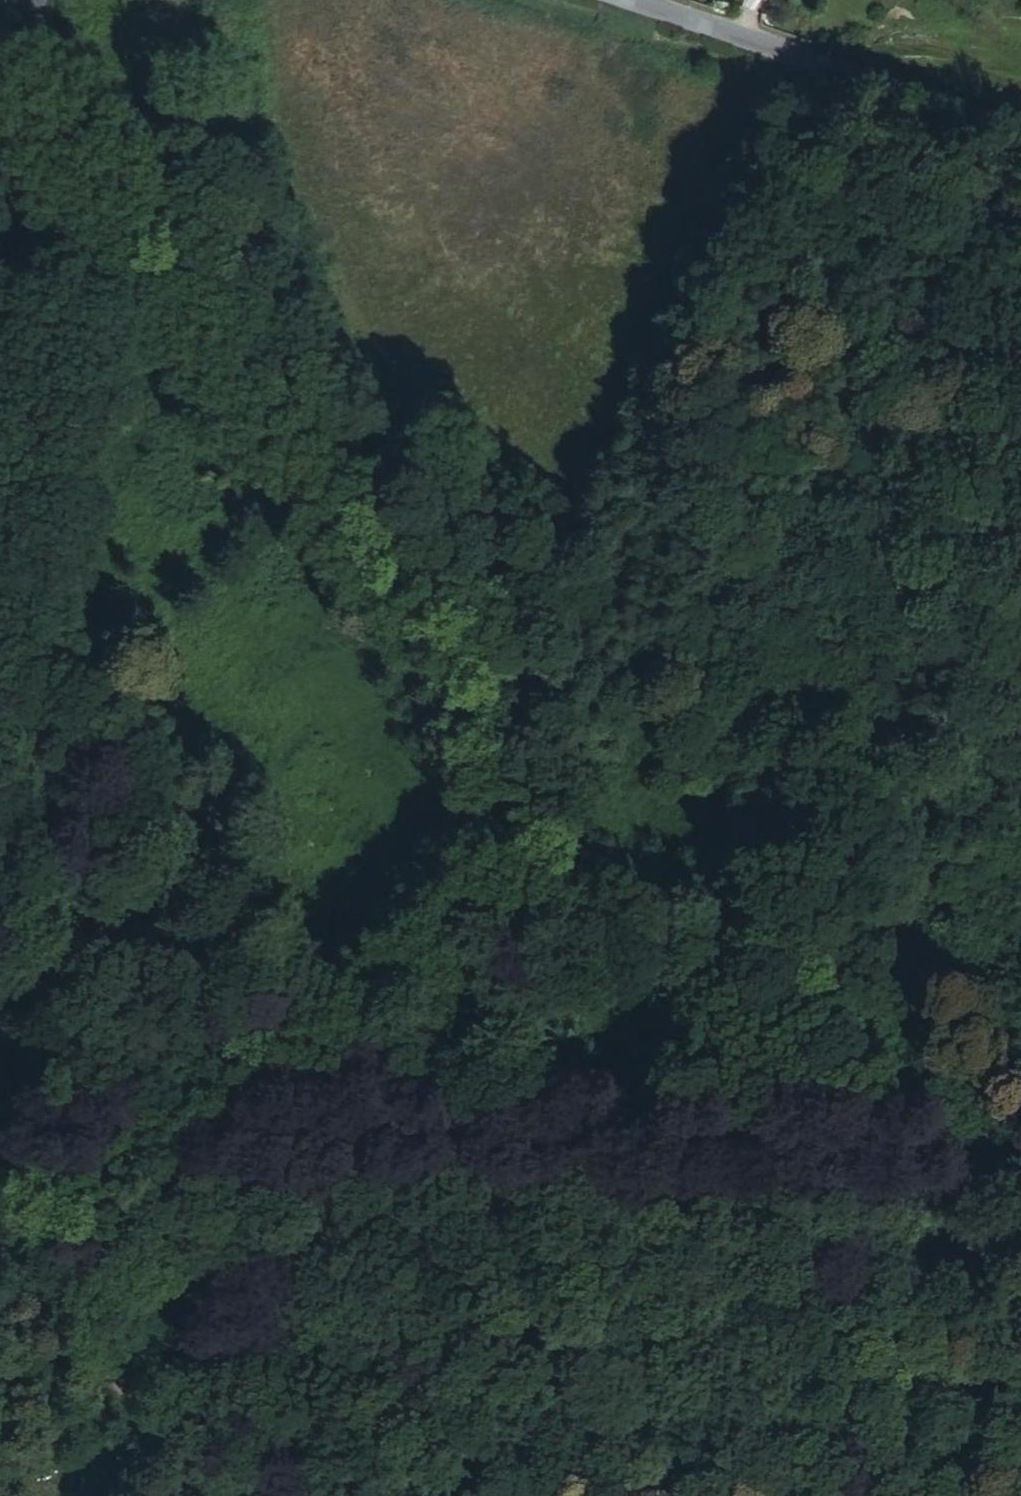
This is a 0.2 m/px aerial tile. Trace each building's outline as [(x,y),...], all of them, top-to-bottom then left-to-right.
[(13,16),(37,27),(44,10),(22,0),(21,0),(13,16)] [(44,10),(48,0),(22,0),(44,10)]
